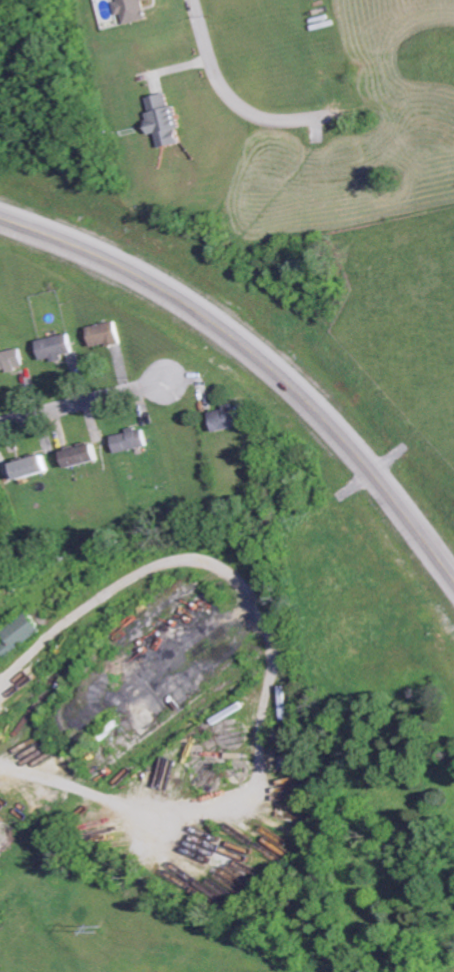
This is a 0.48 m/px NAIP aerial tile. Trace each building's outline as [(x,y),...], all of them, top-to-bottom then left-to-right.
[(124,14),(127,25),(150,19),(146,1),(149,0),(120,0),(120,1),(116,2),(119,16),(124,14)] [(184,144),(176,106),(171,107),(168,93),(148,98),(151,113),(147,114),(151,135),(158,134),(161,148),(184,144)] [(93,348),(108,344),(109,347),(121,344),(115,321),(88,328),(93,348)] [(52,359),(54,364),(64,361),(63,355),(73,352),(68,334),(38,342),(43,362),(52,359)] [(24,368),(20,349),(0,353),(0,372),(24,368)] [(214,431),(242,428),(240,407),(212,410),(214,431)] [(117,454),(148,446),(144,428),(113,436),(117,454)] [(63,452),(68,469),(99,461),(95,444),(63,452)] [(13,465),(18,482),(48,472),(43,455),(13,465)] [(30,614),(3,633),(8,641),(0,647),(0,650),(6,659),(43,632),(30,614)]
